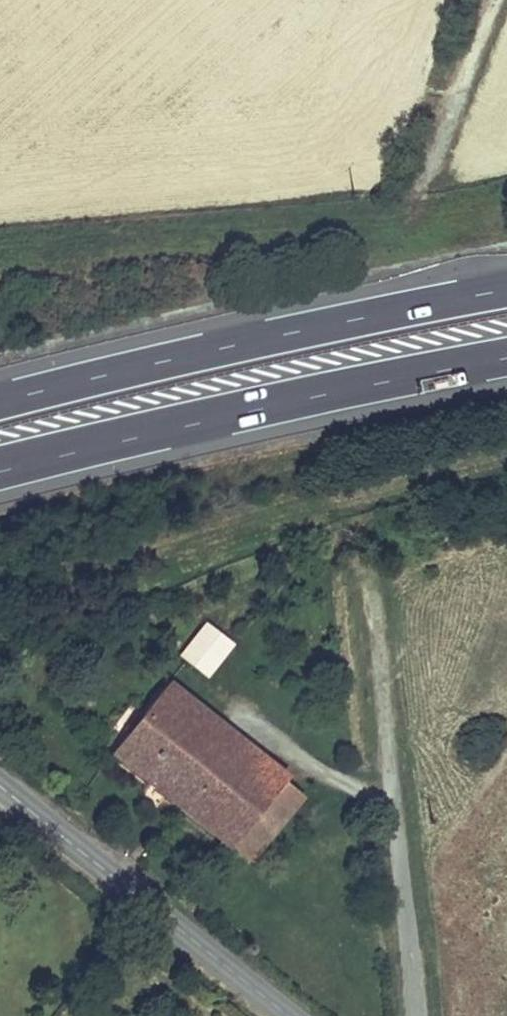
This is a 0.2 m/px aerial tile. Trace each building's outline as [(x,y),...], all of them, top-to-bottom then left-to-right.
[(219,665),(194,644),(178,664),(203,685),(219,665)] [(234,798),(166,746),(194,710),(168,690),(114,758),(237,853),(287,789),(290,784),(261,762),(234,798)] [(261,762),(194,710),(166,746),(234,798),(261,762)] [(287,789),(237,853),(252,865),(302,801),(287,789)]
